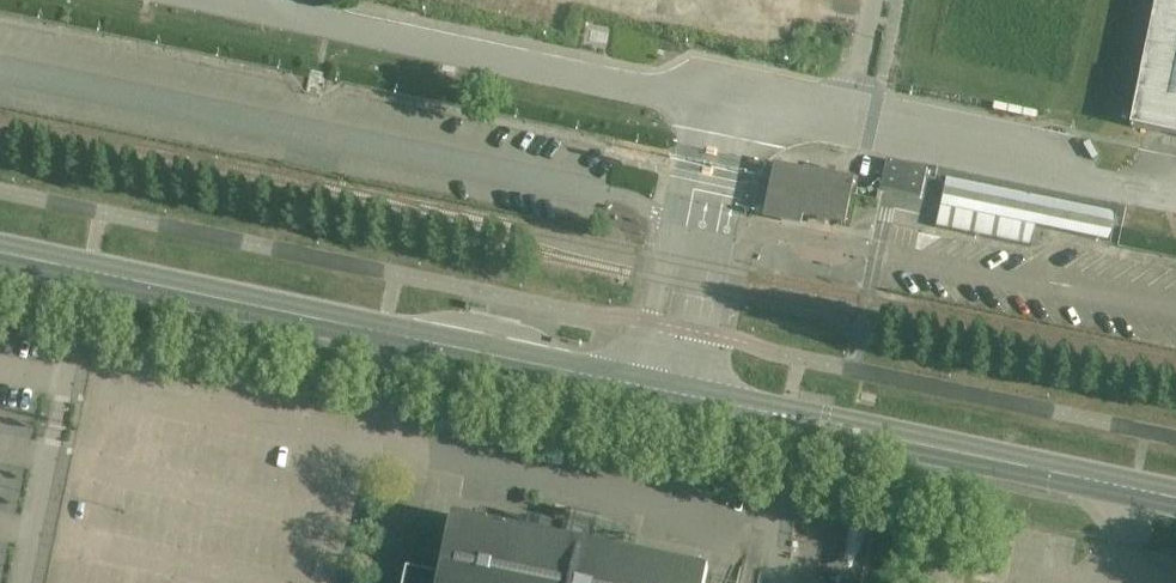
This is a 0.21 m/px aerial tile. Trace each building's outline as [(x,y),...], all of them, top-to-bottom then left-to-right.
[(1134,127),(1175,136),(1175,0),(1160,0),(1134,127)] [(927,169),(887,161),(881,191),(921,199),(927,169)] [(845,226),(854,179),(836,175),(837,170),(829,169),(828,173),(803,168),(803,170),(775,164),(764,219),(801,226),(803,217),(818,220),(817,225),(825,226),(826,222),(845,226)] [(1116,213),(947,178),(937,228),(1032,247),(1036,227),(1110,242),(1116,213)] [(706,576),(453,523),(441,581),(407,574),(405,582),(704,582),(706,576)]
